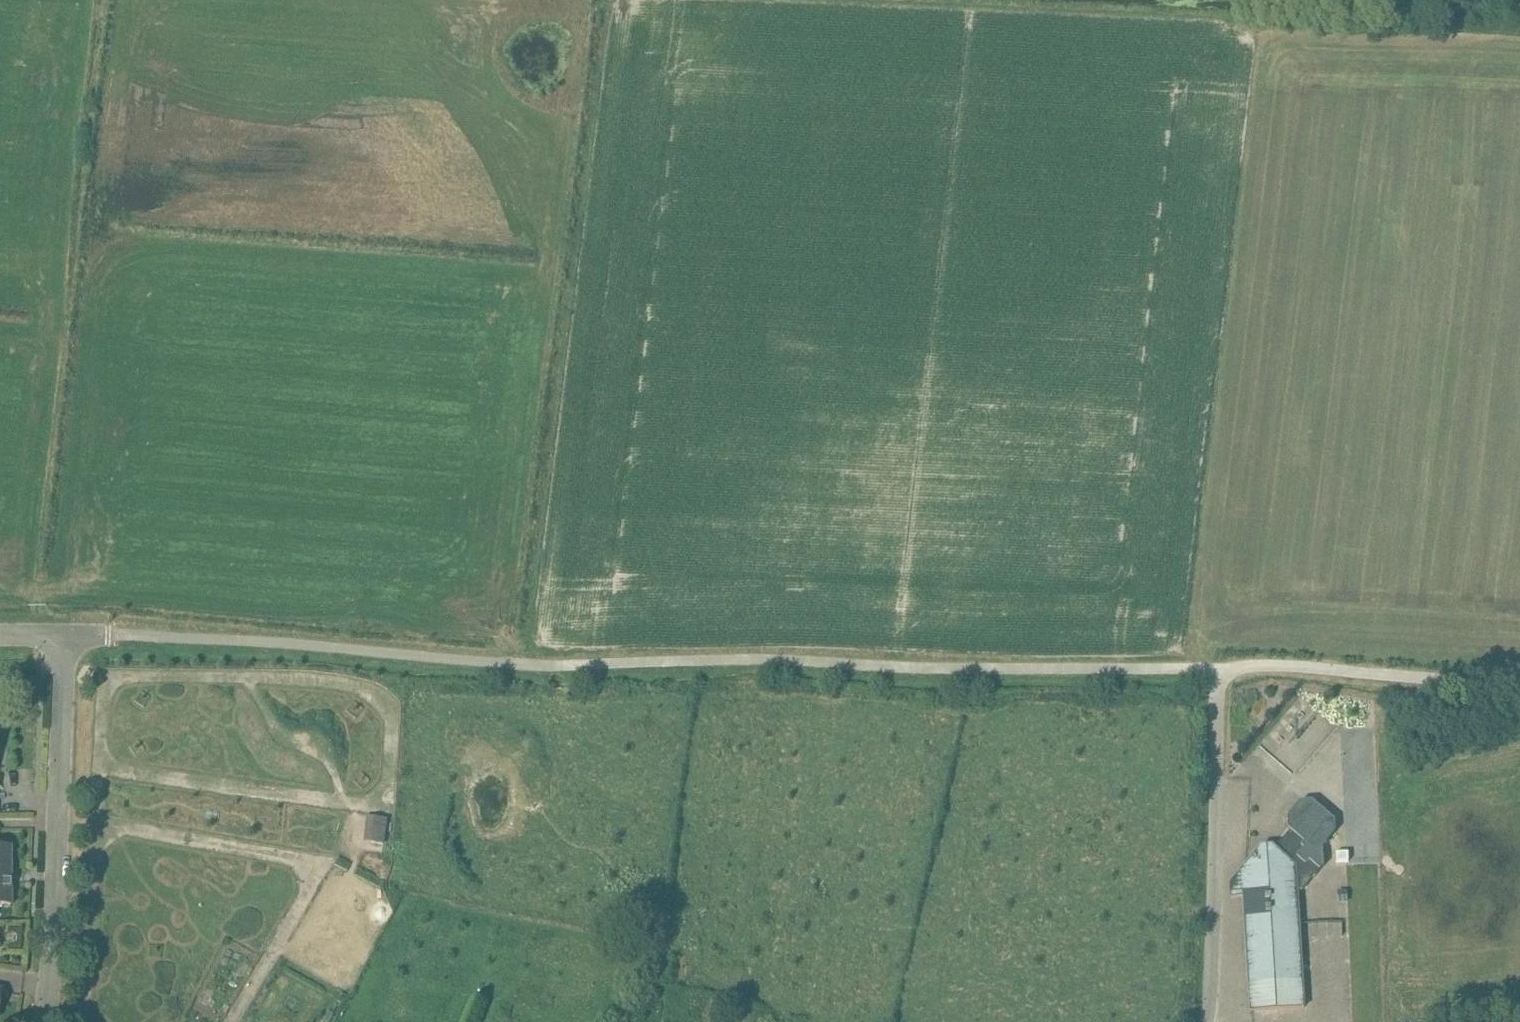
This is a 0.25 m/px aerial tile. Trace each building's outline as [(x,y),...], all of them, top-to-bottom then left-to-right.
[(1244,897),(1251,1011),(1305,1008),(1298,890),(1304,890),(1325,866),(1324,847),(1337,831),(1336,822),(1313,801),(1301,802),(1288,817),(1289,829),(1295,834),(1292,837),(1289,834),(1278,846),(1281,849),(1279,852),(1273,847),(1262,848),(1231,883),(1232,897),(1244,897)] [(388,820),(368,817),(364,842),(383,845),(384,845),(388,820)] [(11,905),(10,848),(0,849),(0,906),(11,905)]
